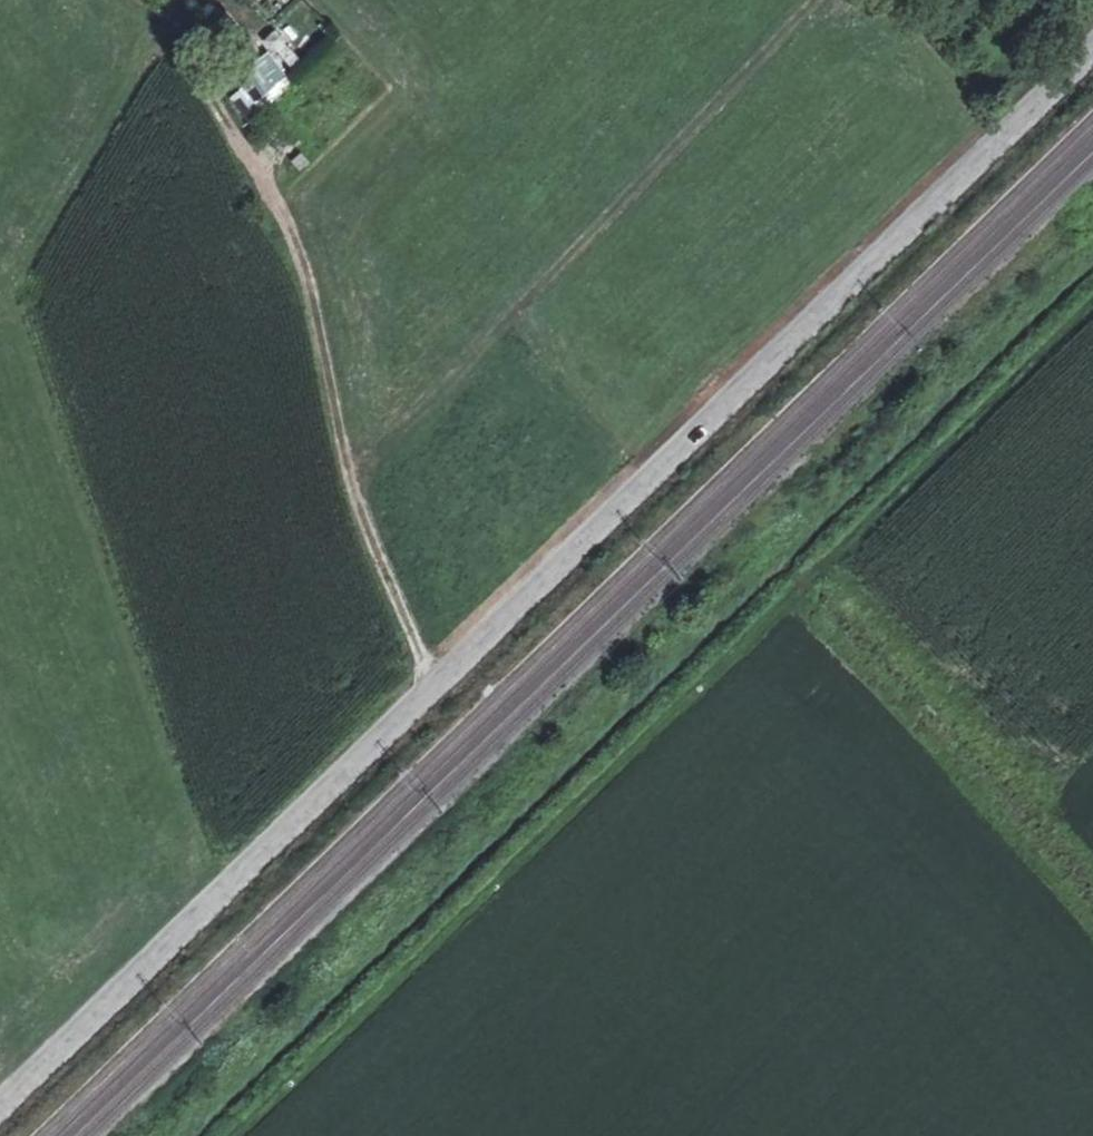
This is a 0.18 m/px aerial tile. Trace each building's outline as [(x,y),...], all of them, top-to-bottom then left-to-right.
[(270,99),(293,80),(273,57),(251,75),(270,99)]
